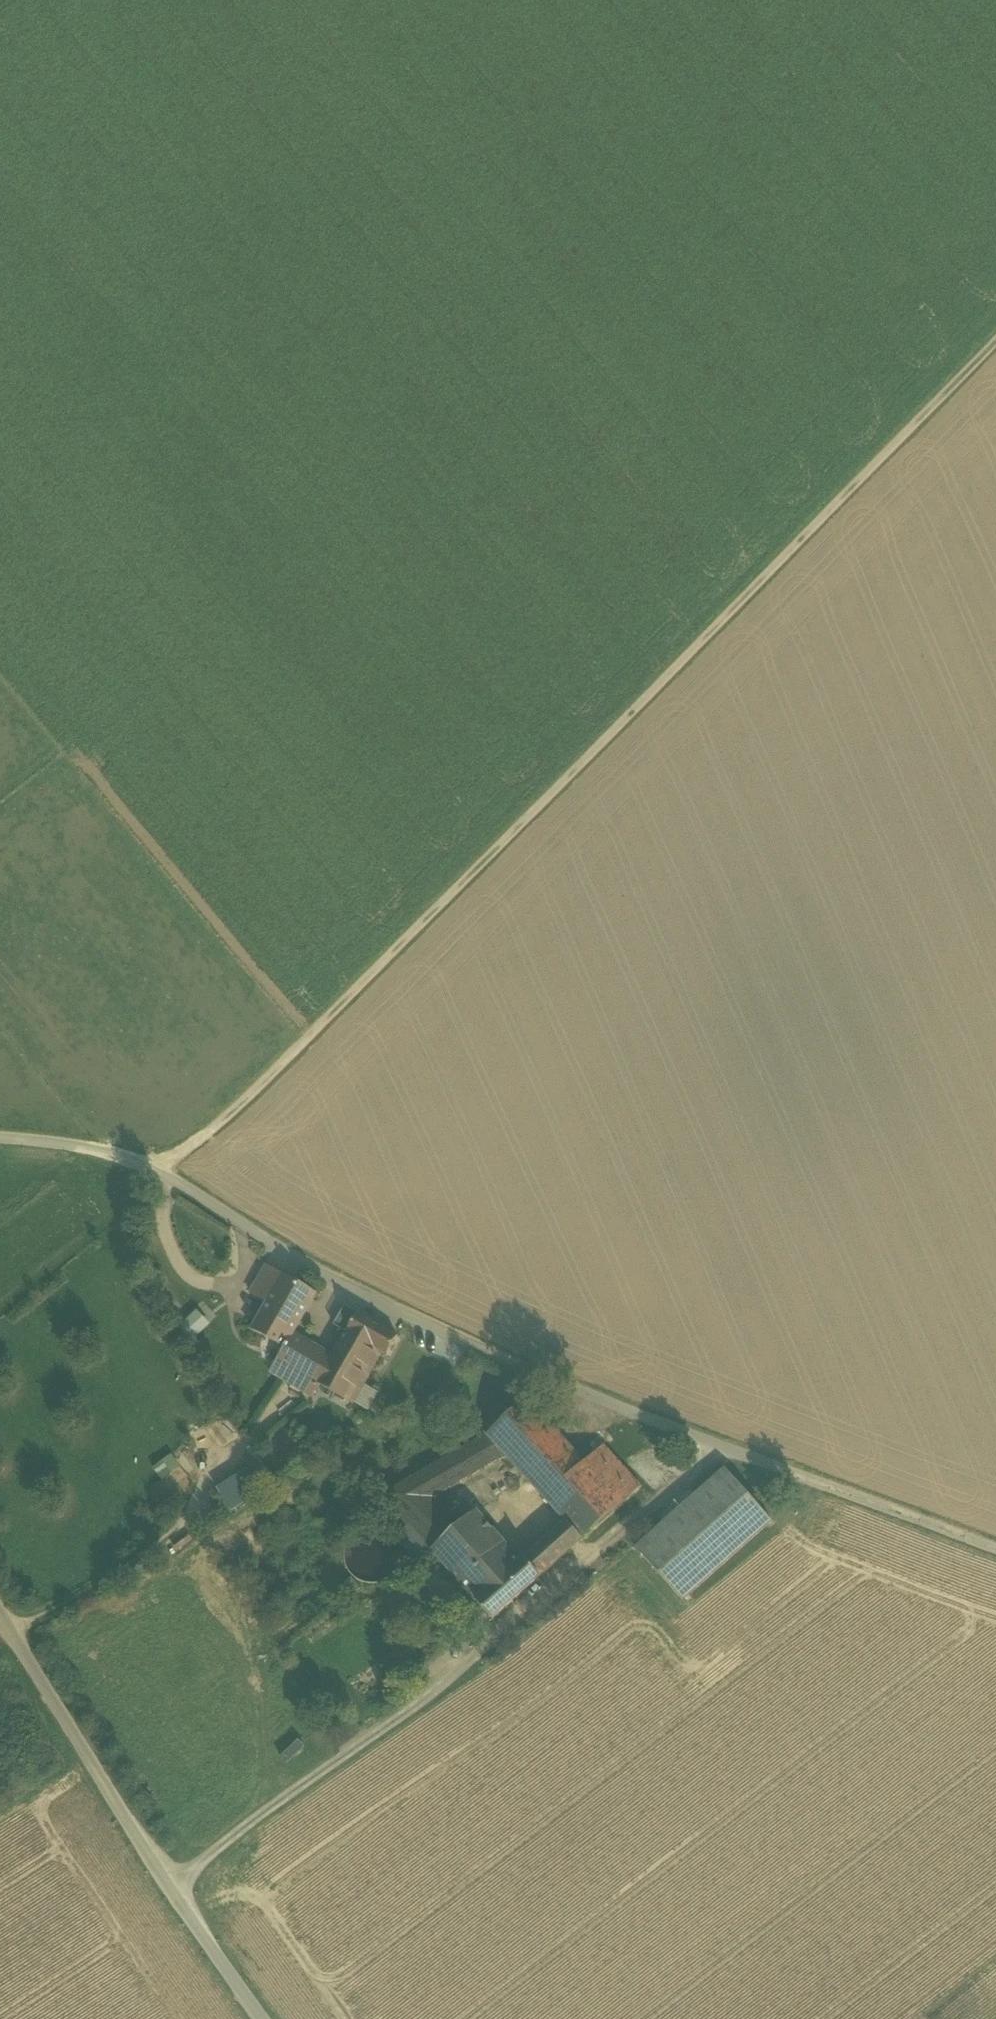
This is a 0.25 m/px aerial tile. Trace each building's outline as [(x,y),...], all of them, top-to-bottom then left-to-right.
[(283,1275),(252,1330),(284,1349),(286,1349),(294,1334),(317,1295),(283,1275)] [(358,1314),(345,1307),(334,1326),(347,1333),(358,1314)] [(197,1313),(181,1328),(192,1340),(208,1325),(197,1313)] [(319,1382),(318,1384),(320,1386),(353,1405),(382,1353),(387,1356),(398,1337),(358,1314),(347,1333),(319,1382)] [(319,1382),(294,1368),(309,1343),(294,1334),(286,1349),(284,1349),(270,1373),(313,1398),(320,1386),(318,1384),(319,1382)] [(584,1463),(526,1400),(487,1435),(581,1540),(621,1504),(584,1463)] [(280,1463),(302,1451),(288,1425),(266,1438),(280,1463)] [(495,1463),(476,1442),(450,1456),(469,1478),(495,1463)] [(603,1446),(584,1463),(621,1504),(640,1487),(603,1446)] [(171,1456),(154,1469),(162,1481),(180,1468),(171,1456)] [(447,1537),(420,1506),(469,1478),(450,1456),(382,1495),(431,1551),(447,1537)] [(233,1510),(279,1485),(266,1460),(220,1485),(233,1510)] [(725,1469),(635,1549),(682,1601),(772,1521),(725,1469)] [(447,1537),(431,1551),(459,1583),(505,1543),(477,1510),(447,1537)] [(553,1533),(524,1559),(540,1577),(569,1551),(553,1533)] [(505,1543),(459,1583),(492,1620),(540,1577),(524,1559),(521,1561),(505,1543)] [(288,1762),(309,1749),(303,1741),(283,1754),(288,1762)]
